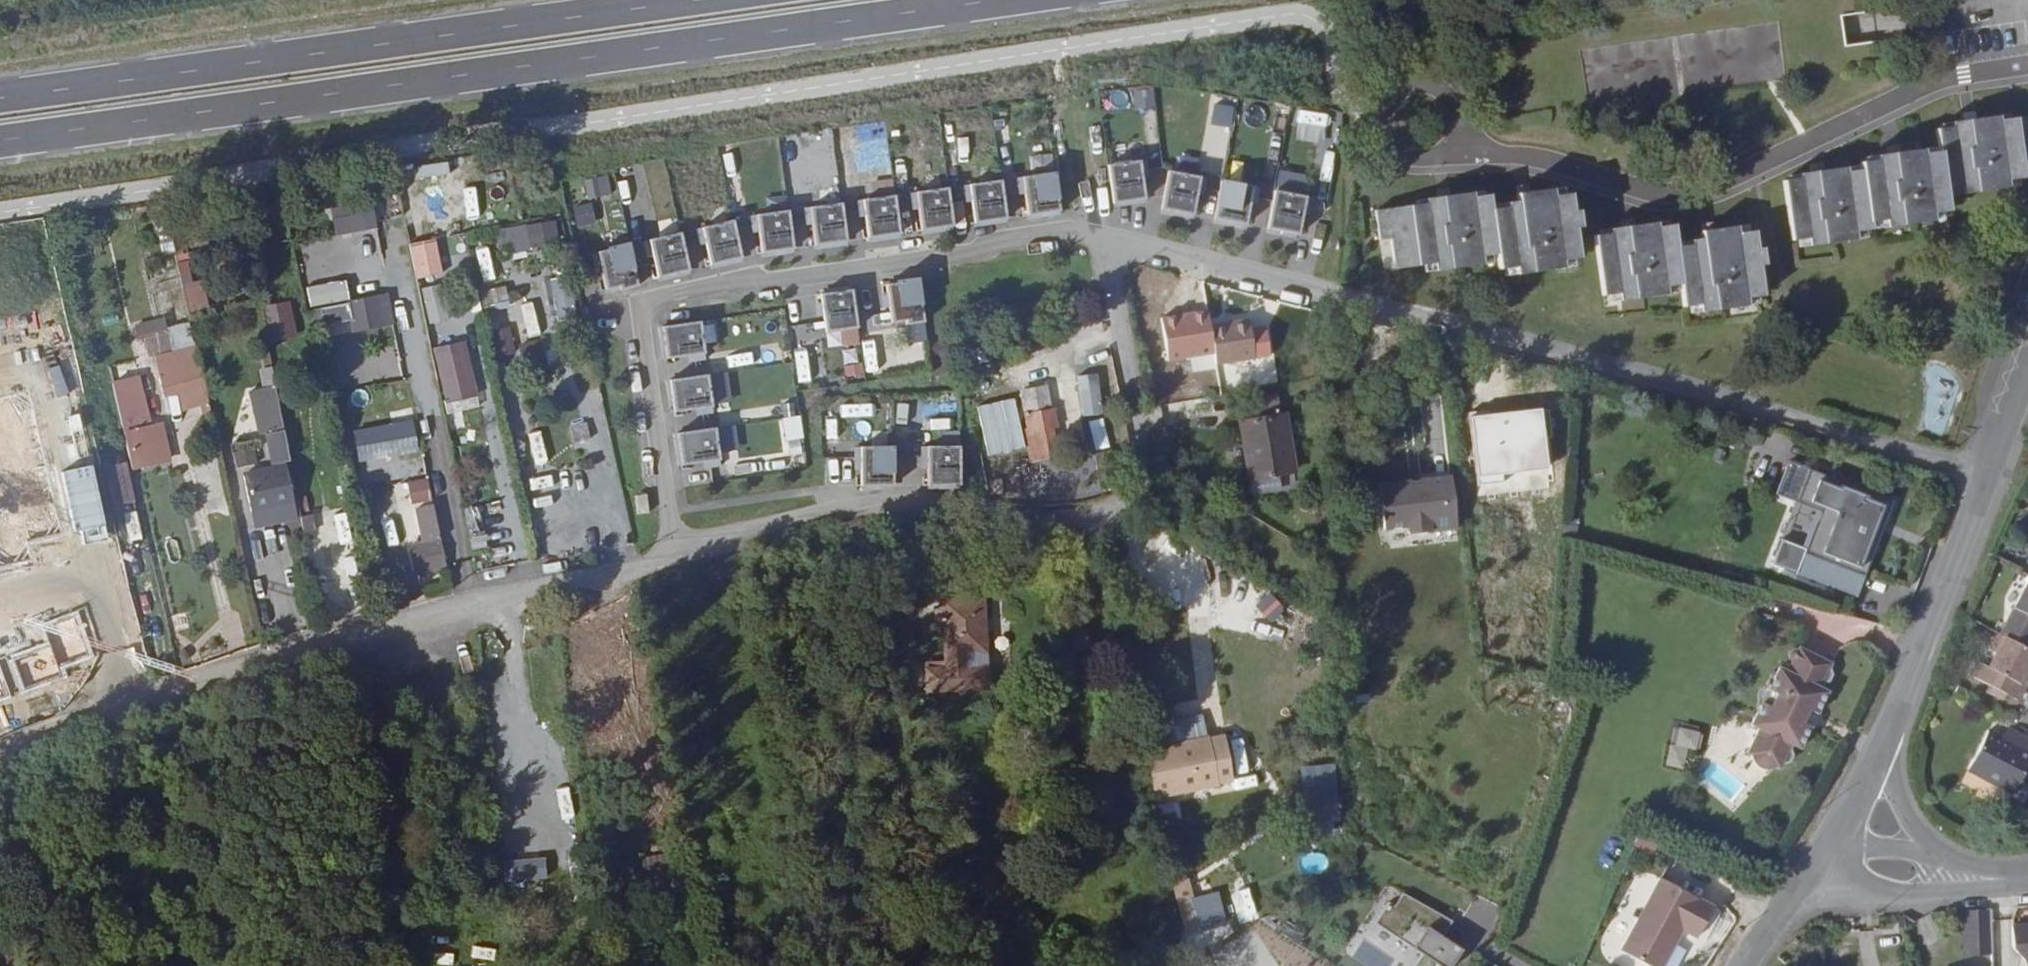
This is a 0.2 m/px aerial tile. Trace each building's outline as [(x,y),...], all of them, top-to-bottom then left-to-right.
[(1869,43),(1845,46),(1842,27),(1841,16),(1866,13),(1864,0),(1771,0),(1492,40),(1502,121),(1848,72),(1847,65),(1872,62),(1869,43)] [(1155,88),(1135,88),(1135,105),(1155,105),(1155,88)] [(1214,110),(1233,113),(1235,99),(1217,96),(1214,110)] [(1792,241),(1807,240),(1807,244),(1856,237),(1854,231),(1869,229),(1868,221),(1884,220),(1886,227),(1932,220),(1931,212),(1947,210),(1944,188),(1958,187),(1960,194),(2008,187),(2008,180),(2027,177),(2027,116),(1998,119),(1996,116),(1950,122),(1951,127),(1936,129),(1939,153),(1923,155),(1923,150),(1875,156),(1875,160),(1860,162),(1862,169),(1846,171),(1846,168),(1798,174),(1799,179),(1784,181),(1792,241)] [(833,148),(821,149),(823,174),(834,173),(833,148)] [(419,177),(451,172),(449,160),(417,165),(419,177)] [(853,160),(841,161),(844,194),(856,193),(853,160)] [(1143,179),(1149,179),(1147,162),(1141,163),(1143,179)] [(1109,167),(1114,206),(1146,202),(1143,179),(1141,163),(1109,167)] [(1029,216),(1061,212),(1056,174),(1024,178),(1026,194),(1029,216)] [(1170,174),(1162,212),(1194,218),(1198,197),(1201,180),(1170,174)] [(586,195),(612,194),(612,175),(585,175),(586,195)] [(1024,178),(1018,179),(1020,195),(1026,194),(1024,178)] [(976,223),(1008,219),(1003,180),(971,185),(973,201),(976,223)] [(1201,180),(1198,197),(1204,198),(1208,182),(1201,180)] [(1223,184),(1215,222),(1246,229),(1251,207),(1254,191),(1223,184)] [(971,185),(965,185),(967,202),(973,201),(971,185)] [(463,187),(466,216),(482,215),(480,186),(463,187)] [(950,187),(925,190),(932,228),(955,226),(950,187)] [(1375,212),(1378,242),(1390,240),(1394,269),(1432,266),(1434,274),(1481,268),(1480,261),(1496,259),(1497,268),(1513,266),(1514,272),(1561,266),(1560,260),(1577,258),(1574,228),(1578,227),(1576,212),(1572,212),(1569,193),(1552,195),(1551,188),(1517,192),(1519,200),(1506,202),(1506,208),(1490,209),(1488,194),(1473,196),(1472,193),(1424,199),(1425,206),(1375,212)] [(923,229),(932,228),(925,190),(918,191),(920,208),(923,229)] [(918,191),(912,192),(914,208),(920,208),(918,191)] [(1254,191),(1251,207),(1257,208),(1260,192),(1254,191)] [(373,193),(330,197),(333,232),(376,228),(373,193)] [(869,236),(901,232),(897,194),(865,198),(867,214),(869,236)] [(1275,195),(1267,233),(1299,239),(1303,217),(1307,201),(1275,195)] [(865,198),(858,199),(860,215),(867,214),(865,198)] [(816,243),(848,239),(843,201),(811,205),(813,221),(816,243)] [(1307,201),(1303,217),(1310,219),(1313,203),(1307,201)] [(805,206),(807,222),(813,221),(811,205),(805,206)] [(763,250),(795,246),(790,207),(758,212),(760,228),(763,250)] [(752,213),(754,229),(760,228),(758,212),(752,213)] [(1162,212),(1161,216),(1193,222),(1194,218),(1162,212)] [(711,261),(743,254),(735,216),(703,224),(707,240),(711,261)] [(511,222),(511,246),(559,245),(558,221),(511,222)] [(1246,229),(1215,222),(1214,226),(1245,232),(1246,229)] [(1594,235),(1602,296),(1617,294),(1618,301),(1666,295),(1665,287),(1680,286),(1683,308),(1699,307),(1700,314),(1746,306),(1746,300),(1763,298),(1758,267),(1764,266),(1762,251),(1756,251),(1754,232),(1736,234),(1736,227),(1699,231),(1700,239),(1690,241),(1691,246),(1676,248),(1673,225),(1658,227),(1657,223),(1609,229),(1610,232),(1594,235)] [(697,225),(701,241),(707,240),(703,224),(697,225)] [(659,272),(691,266),(683,228),(651,235),(655,251),(659,272)] [(1299,239),(1267,233),(1267,236),(1298,243),(1299,239)] [(441,251),(465,248),(463,234),(439,236),(441,251)] [(651,235),(645,236),(648,252),(655,251),(651,235)] [(437,237),(409,243),(416,278),(444,273),(437,237)] [(631,239),(599,246),(602,262),(607,284),(621,281),(621,284),(639,280),(631,239)] [(328,242),(299,247),(303,276),(332,272),(328,242)] [(593,247),(596,263),(602,262),(599,246),(593,247)] [(205,278),(195,280),(191,252),(178,253),(184,303),(208,300),(205,278)] [(711,261),(712,265),(744,258),(743,254),(711,261)] [(659,272),(660,276),(692,269),(691,266),(659,272)] [(570,275),(552,277),(555,308),(573,306),(570,275)] [(887,283),(892,321),(905,319),(906,323),(924,321),(918,276),(896,279),(897,281),(887,283)] [(458,314),(448,282),(421,290),(431,322),(458,314)] [(507,284),(479,291),(485,313),(512,306),(507,284)] [(853,287),(821,291),(826,329),(858,325),(853,287)] [(388,290),(321,307),(328,337),(396,321),(388,290)] [(521,305),(529,336),(542,333),(534,302),(521,305)] [(701,316),(662,322),(666,353),(688,351),(705,348),(701,316)] [(170,331),(167,318),(153,321),(156,335),(170,331)] [(156,335),(153,321),(135,326),(137,340),(156,335)] [(821,377),(813,322),(788,326),(796,380),(821,377)] [(509,326),(490,330),(495,356),(514,352),(509,326)] [(198,378),(187,327),(170,331),(156,335),(160,354),(165,377),(178,375),(179,384),(198,378)] [(874,333),(862,334),(865,366),(877,365),(874,333)] [(160,354),(156,335),(144,338),(149,357),(160,354)] [(360,335),(332,342),(337,362),(365,354),(360,335)] [(688,351),(689,357),(706,355),(705,348),(688,351)] [(476,395),(469,365),(440,373),(447,403),(476,395)] [(340,387),(374,380),(371,367),(337,374),(340,387)] [(707,370),(669,375),(673,407),(695,404),(711,402),(707,370)] [(150,426),(138,377),(112,383),(131,469),(159,463),(151,426),(150,426)] [(210,411),(203,377),(198,378),(179,384),(184,411),(200,406),(201,413),(210,411)] [(274,383),(249,389),(258,431),(284,425),(274,383)] [(1058,428),(1055,410),(1050,411),(1046,387),(1021,391),(1028,431),(1025,431),(1028,448),(1055,443),(1052,429),(1055,428),(1058,428)] [(695,404),(695,410),(712,408),(711,402),(695,404)] [(749,406),(750,418),(779,416),(779,405),(749,406)] [(1285,414),(1240,422),(1250,480),(1295,473),(1285,414)] [(911,441),(912,418),(900,417),(899,441),(911,441)] [(415,420),(354,426),(357,459),(419,453),(415,420)] [(590,438),(586,423),(571,426),(574,443),(590,438)] [(701,457),(718,455),(714,423),(676,428),(680,460),(701,457)] [(168,460),(161,424),(151,426),(159,463),(168,460)] [(766,459),(766,468),(803,465),(801,435),(789,436),(790,457),(766,459)] [(1057,454),(1055,443),(1028,448),(1030,458),(1057,454)] [(858,467),(858,483),(890,483),(891,444),(859,444),(858,467)] [(925,445),(925,483),(957,484),(957,445),(925,445)] [(701,457),(702,463),(719,461),(718,455),(701,457)] [(127,460),(105,466),(115,505),(137,499),(127,460)] [(731,465),(733,475),(758,472),(757,461),(731,465)] [(293,503),(285,467),(245,476),(253,512),(293,503)] [(1464,539),(1457,472),(1379,480),(1386,547),(1464,539)] [(1824,483),(1811,478),(1799,512),(1828,522),(1830,517),(1814,511),(1824,483)] [(1895,510),(1824,483),(1814,511),(1830,517),(1828,522),(1803,584),(1859,605),(1866,585),(1860,583),(1880,527),(1887,529),(1895,510)] [(123,639),(98,484),(74,488),(99,642),(123,639)] [(369,505),(390,500),(387,488),(366,493),(369,505)] [(645,489),(634,490),(636,508),(646,507),(645,489)] [(296,518),(293,503),(253,512),(256,527),(296,518)] [(446,568),(433,504),(416,508),(423,544),(410,546),(416,574),(446,568)] [(363,595),(347,509),(302,517),(305,532),(338,526),(344,557),(325,560),(322,540),(311,542),(315,563),(326,561),(333,600),(363,595)] [(1860,583),(1866,585),(1887,529),(1880,527),(1860,583)] [(2017,570),(2027,575),(2027,550),(2017,570)] [(2017,570),(1988,627),(1995,631),(2025,647),(2027,641),(2027,575),(2017,570)] [(1256,603),(1271,619),(1286,605),(1272,589),(1256,603)] [(1105,594),(1089,595),(1091,644),(1107,643),(1105,594)] [(935,607),(936,622),(943,622),(945,662),(925,663),(927,691),(987,688),(983,599),(942,600),(943,607),(935,607)] [(2027,656),(2027,648),(2025,647),(1995,631),(1992,635),(1996,634),(1982,662),(1971,656),(1964,672),(2012,698),(2020,682),(2016,679),(2027,656)] [(1749,753),(1753,756),(1753,758),(1756,764),(1758,767),(1761,769),(1765,770),(1772,770),(1777,767),(1782,770),(1784,765),(1790,763),(1794,756),(1791,750),(1794,745),(1802,749),(1813,727),(1805,724),(1811,711),(1819,715),(1830,693),(1822,689),(1824,685),(1831,682),(1834,676),(1832,669),(1834,665),(1802,649),(1800,651),(1796,651),(1795,652),(1794,652),(1792,655),(1792,658),(1794,661),(1795,662),(1790,672),(1782,668),(1771,690),(1770,689),(1767,689),(1767,690),(1766,690),(1764,691),(1761,693),(1761,696),(1761,699),(1762,702),(1764,703),(1753,724),(1761,729),(1749,753)] [(1175,737),(1207,732),(1204,713),(1172,718),(1175,737)] [(1689,747),(1700,748),(1703,729),(1677,725),(1671,766),(1686,768),(1689,747)] [(1205,733),(1141,745),(1148,784),(1150,792),(1214,780),(1213,779),(1228,775),(1221,732),(1205,735),(1205,733)] [(2027,786),(2027,744),(2026,743),(2022,753),(1993,737),(1972,775),(2018,800),(2025,785),(2027,786)] [(1303,765),(1305,833),(1341,832),(1340,764),(1303,765)] [(678,871),(674,853),(626,861),(628,870),(630,880),(678,871)] [(1611,959),(1622,965),(1659,965),(1668,953),(1665,950),(1670,942),(1687,954),(1708,925),(1659,891),(1611,959)] [(1204,893),(1175,902),(1184,930),(1213,921),(1204,893)] [(1451,924),(1407,897),(1399,909),(1394,905),(1380,926),(1422,955),(1415,965),(1451,965),(1456,959),(1437,946),(1451,924)] [(1256,918),(1251,904),(1237,908),(1241,923),(1256,918)] [(1963,910),(1964,954),(1992,954),(1990,908),(1963,910)] [(2011,926),(2012,950),(2025,961),(2027,961),(2027,925),(2011,926)]
